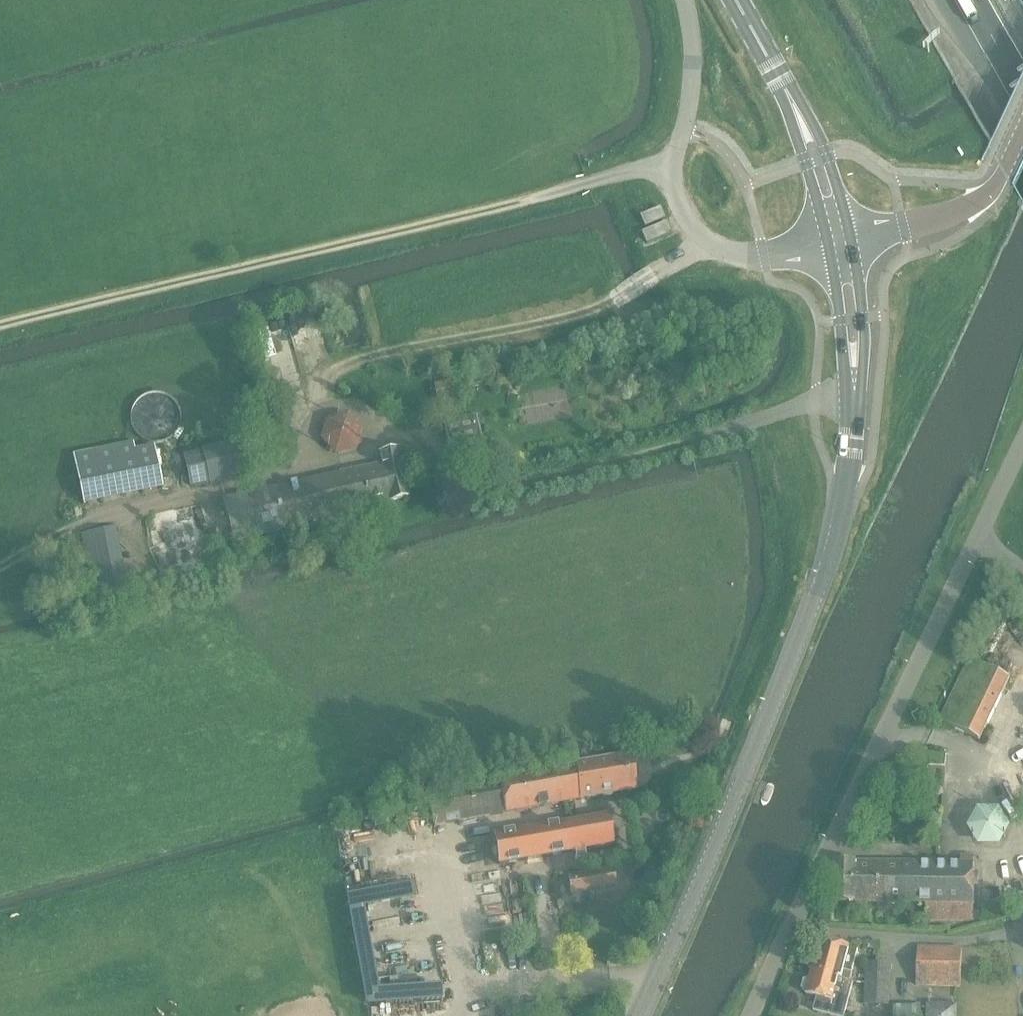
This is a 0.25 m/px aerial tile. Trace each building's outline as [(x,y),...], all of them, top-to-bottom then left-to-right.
[(660,208),(639,216),(644,227),(665,219),(660,208)] [(666,222),(641,233),(646,244),(649,243),(671,233),(666,222)] [(437,401),(463,396),(460,379),(433,384),(437,401)] [(348,413),(327,418),(321,438),(335,455),(357,450),(363,429),(348,413)] [(453,472),(487,465),(477,419),(444,425),(453,472)] [(211,484),(248,476),(241,442),(204,450),(204,453),(186,457),(192,487),(211,482),(211,484)] [(83,505),(163,489),(154,446),(135,450),(133,443),(73,455),(83,505)] [(381,464),(222,501),(232,544),(359,514),(361,520),(365,523),(375,521),(378,517),(376,508),(407,500),(397,452),(379,456),(381,464)] [(95,596),(126,589),(113,531),(82,538),(95,596)] [(939,723),(980,742),(1010,680),(968,660),(939,723)] [(946,754),(928,753),(927,764),(945,766),(946,754)] [(631,755),(575,765),(427,790),(433,826),(604,797),(606,798),(613,797),(615,795),(637,791),(631,755)] [(979,847),(1001,846),(1010,828),(1000,810),(979,809),(968,828),(979,847)] [(383,816),(373,818),(375,828),(385,827),(383,816)] [(608,816),(494,835),(499,865),(613,845),(608,816)] [(835,903),(926,905),(926,921),(972,922),(972,906),(973,906),(974,858),(961,858),(961,866),(836,863),(835,903)] [(371,919),(421,911),(419,894),(418,892),(417,892),(352,904),(351,904),(351,906),(353,918),(353,920),(367,998),(367,999),(370,1013),(370,1015),(372,1015),(448,1013),(450,1013),(450,1012),(450,998),(450,996),(448,996),(383,997),(371,919)] [(808,969),(812,973),(842,982),(843,981),(845,974),(852,976),(858,952),(821,941),(817,957),(811,959),(808,969)] [(960,988),(961,950),(918,949),(917,987),(960,988)] [(890,1006),(891,964),(865,963),(864,1005),(890,1006)] [(843,981),(842,982),(812,973),(810,980),(805,982),(802,992),(806,997),(817,1000),(814,1012),(826,1015),(845,1015),(854,985),(843,981)] [(927,1004),(926,1015),(956,1015),(956,1005),(927,1004)] [(921,1007),(894,1007),(894,1015),(921,1015),(921,1007)]
